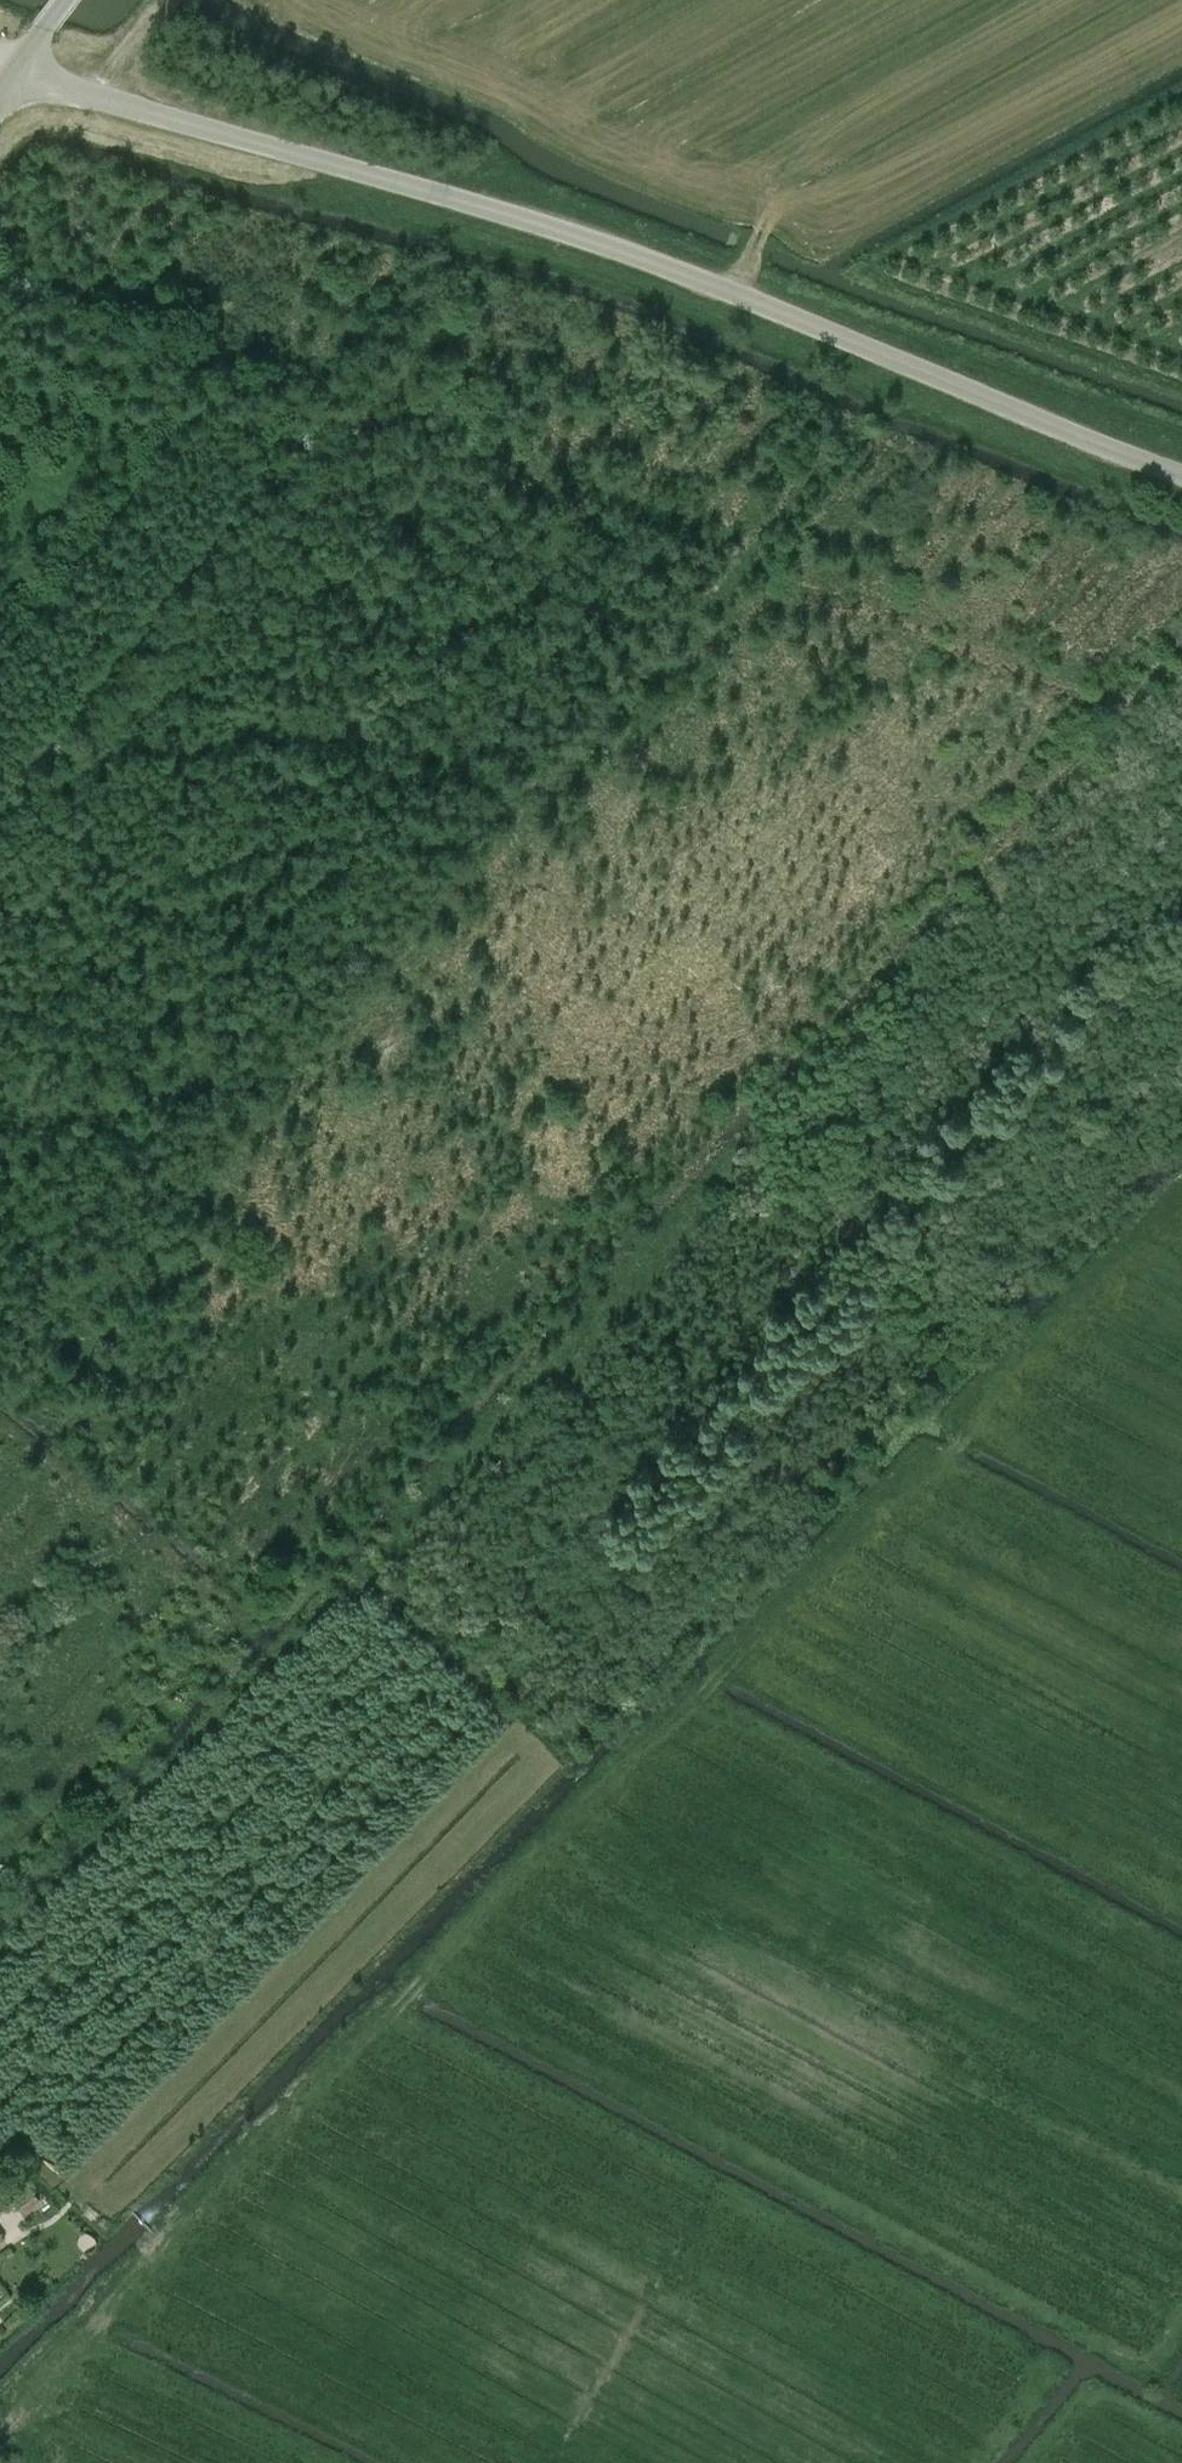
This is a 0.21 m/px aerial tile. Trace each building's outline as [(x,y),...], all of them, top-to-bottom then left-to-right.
[(31,2192),(16,2203),(23,2213),(38,2202),(31,2192)]
